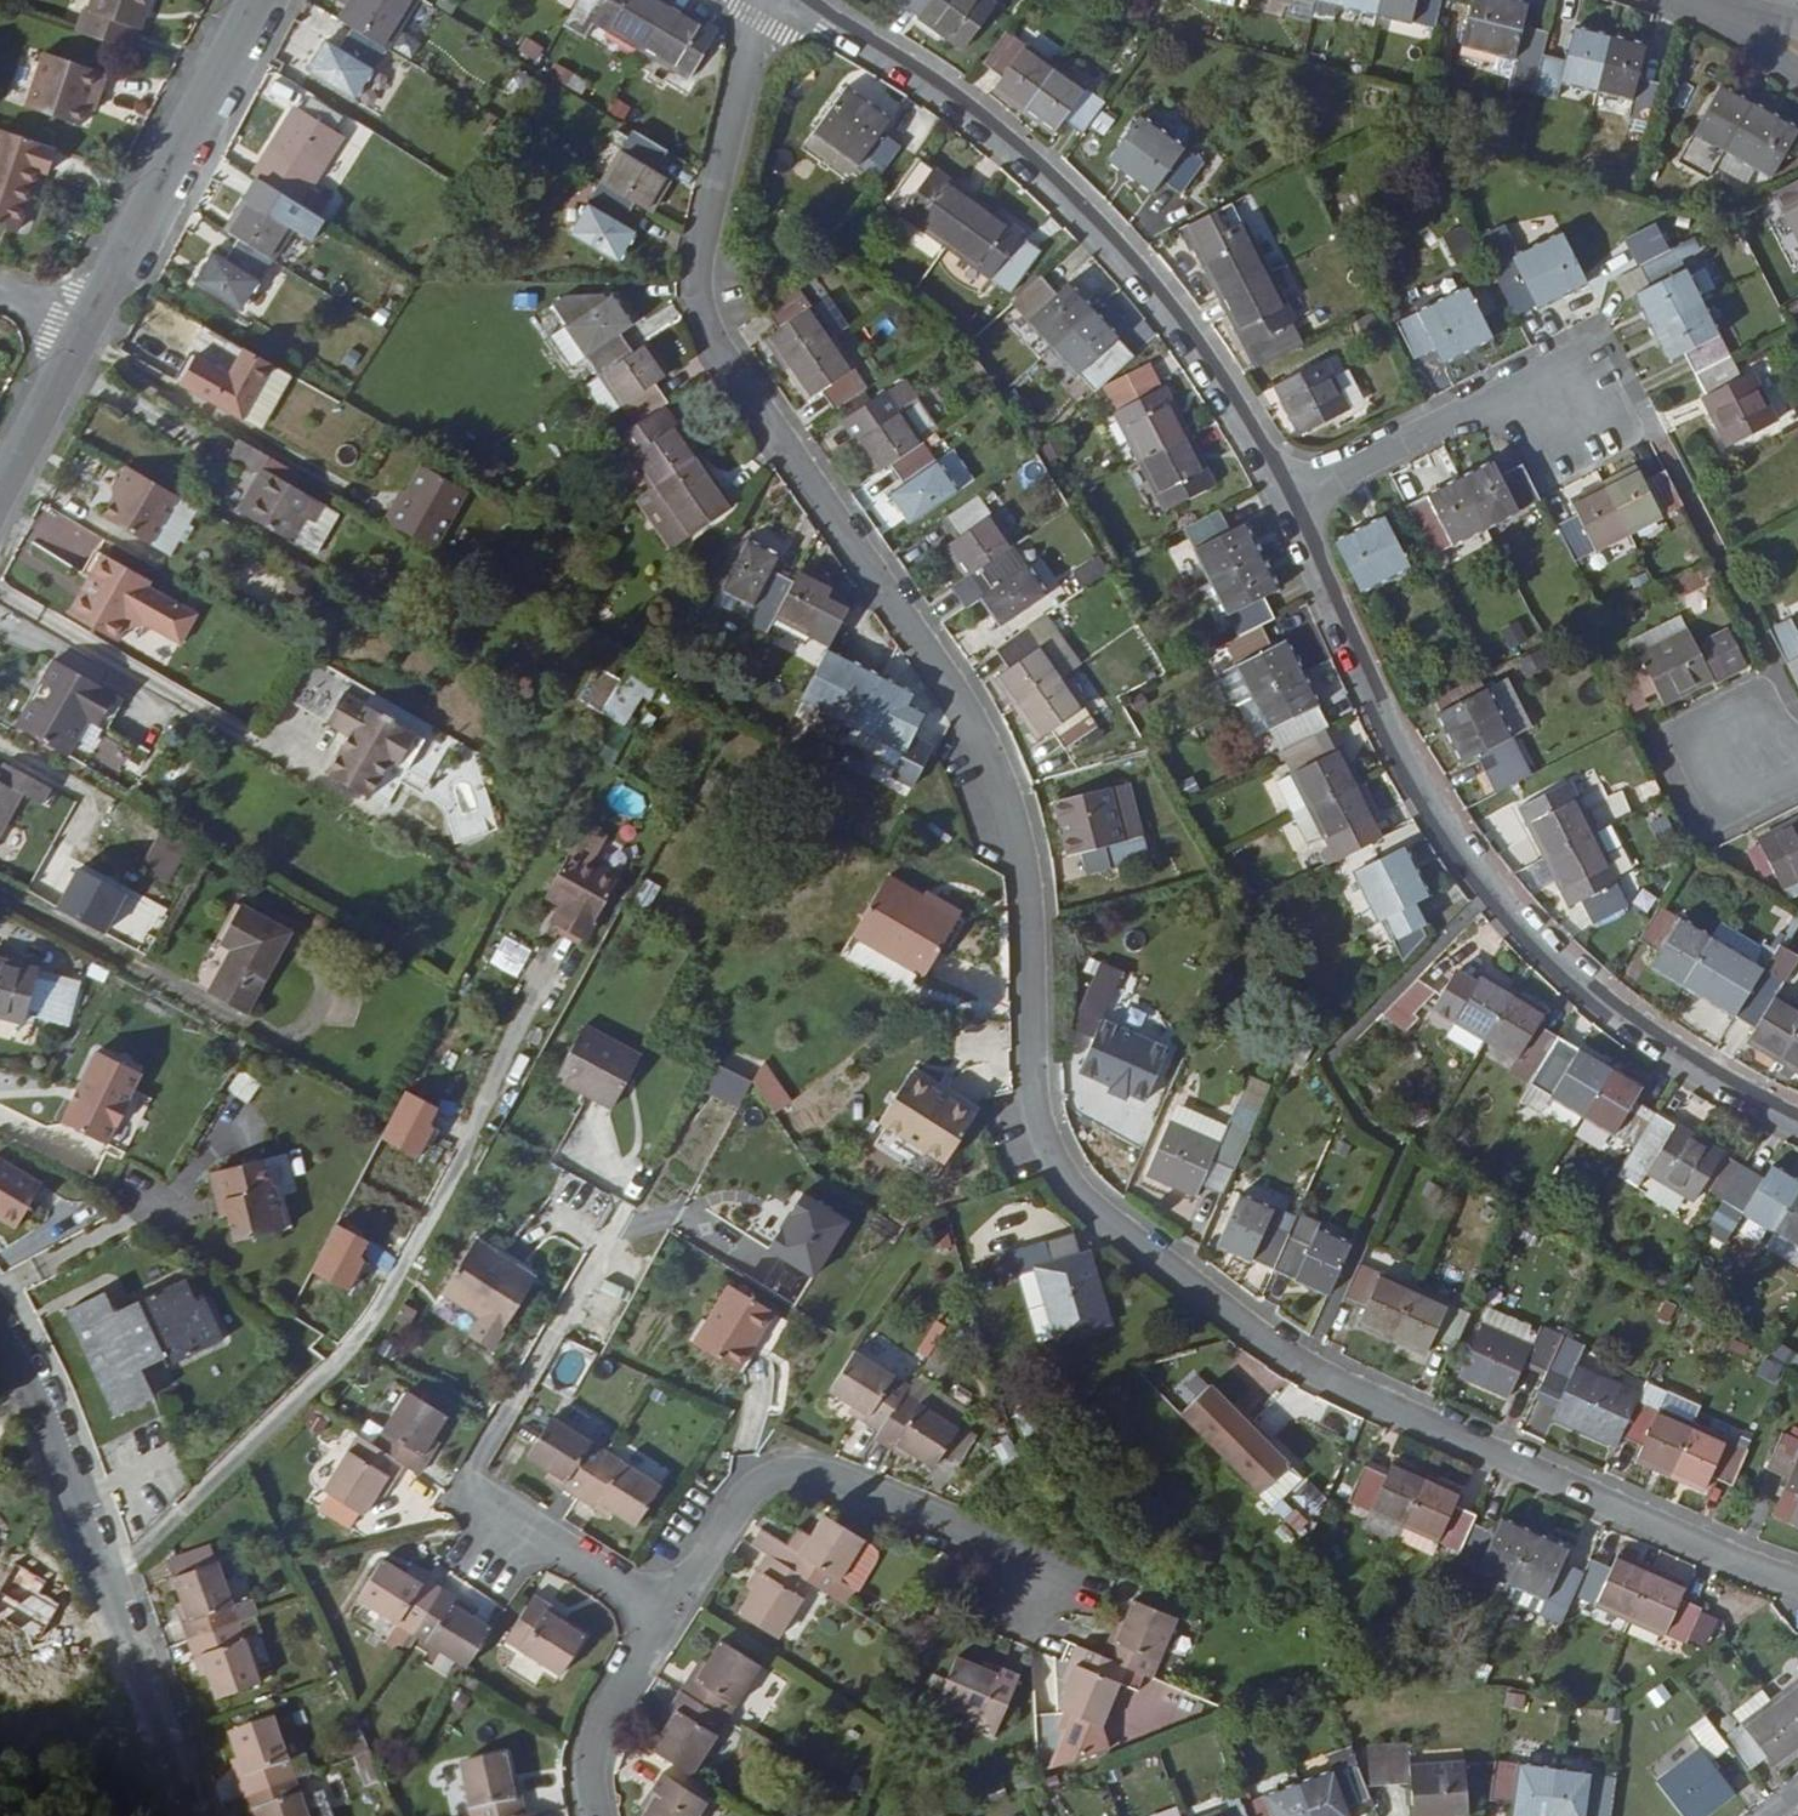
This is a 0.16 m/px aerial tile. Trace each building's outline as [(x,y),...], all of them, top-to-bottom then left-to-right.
[(124,54),(132,32),(134,33),(146,0),(90,0),(85,17),(83,17),(75,38),(124,54)] [(345,30),(379,51),(411,0),(347,0),(333,23),(345,30)] [(554,26),(576,38),(585,22),(632,49),(659,2),(656,0),(569,0),(554,26)] [(977,0),(891,0),(889,2),(953,48),(984,5),(977,0)] [(1363,11),(1366,0),(1318,0),(1363,11)] [(1428,0),(1366,0),(1363,11),(1422,25),(1428,0)] [(1529,53),(1536,23),(1512,16),(1516,1),(1512,0),(1460,0),(1450,42),(1527,60),(1529,53)] [(705,29),(659,2),(632,49),(679,76),(705,29)] [(1556,59),(1529,53),(1527,60),(1520,91),(1546,98),(1551,80),(1585,88),(1597,36),(1564,27),(1556,59)] [(984,88),(1014,109),(1045,66),(996,29),(972,63),(992,77),(984,88)] [(347,102),(379,51),(345,30),(333,50),(321,43),(300,72),(347,102)] [(1625,76),(1633,44),(1597,36),(1585,88),(1620,97),(1616,114),(1639,120),(1649,82),(1625,76)] [(80,103),(89,106),(99,77),(37,56),(19,109),(72,128),(77,112),(80,103)] [(1094,102),(1045,66),(1014,109),(1044,130),(1051,119),(1071,134),(1094,102)] [(890,146),(870,132),(879,120),(836,88),(804,131),(868,177),(890,146)] [(1685,150),(1707,163),(1715,148),(1761,174),(1788,128),(1720,90),(1685,150)] [(77,112),(86,115),(89,106),(80,103),(77,112)] [(264,190),(298,212),(310,219),(322,199),(304,187),(333,142),(287,113),(259,158),(264,162),(252,182),(264,190)] [(1193,160),(1131,116),(1098,159),(1142,191),(1150,179),(1170,192),(1193,160)] [(628,132),(595,184),(629,205),(642,213),(662,182),(649,174),(662,152),(628,132)] [(31,173),(43,177),(51,152),(0,135),(0,232),(10,235),(31,173)] [(903,200),(893,213),(937,245),(969,200),(911,158),(889,190),(903,200)] [(1765,188),(1797,251),(1797,171),(1765,188)] [(616,225),(629,205),(595,184),(563,236),(610,264),(630,234),(616,225)] [(239,203),(220,233),(233,241),(266,262),(298,212),(264,190),(251,211),(239,203)] [(889,190),(879,203),(893,213),(903,200),(889,190)] [(1010,233),(1011,231),(969,200),(937,245),(1000,289),(1030,248),(1010,233)] [(1170,227),(1182,248),(1187,246),(1232,224),(1220,202),(1170,227)] [(1211,294),(1259,270),(1234,223),(1232,224),(1187,246),(1211,294)] [(1550,231),(1480,265),(1504,311),(1526,300),(1527,303),(1574,278),(1550,231)] [(234,314),(266,262),(233,241),(220,262),(208,255),(189,285),(234,314)] [(1626,290),(1642,322),(1690,298),(1663,244),(1627,261),(1638,283),(1626,290)] [(1284,319),(1259,270),(1211,294),(1236,343),(1237,342),(1248,364),(1291,342),(1280,321),(1284,319)] [(1004,302),(1044,346),(1083,308),(1059,282),(1048,293),(1031,275),(1004,302)] [(1467,308),(1476,303),(1465,282),(1386,321),(1404,357),(1426,345),(1432,358),(1480,334),(1467,308)] [(760,338),(781,368),(826,337),(791,287),(759,310),(773,329),(760,338)] [(580,356),(594,376),(627,353),(612,333),(624,324),(605,296),(558,298),(545,308),(559,327),(580,356)] [(1660,355),(1672,349),(1684,371),(1719,353),(1690,298),(1642,322),(1660,355)] [(1044,346),(1085,390),(1114,363),(1097,345),(1109,334),(1083,308),(1044,346)] [(564,368),(580,356),(559,327),(543,339),(564,368)] [(826,337),(781,368),(802,398),(814,389),(828,409),(860,386),(826,337)] [(659,374),(639,345),(627,353),(594,376),(615,406),(629,426),(644,415),(656,407),(661,403),(647,383),(659,374)] [(1764,418),(1727,348),(1719,353),(1684,371),(1696,393),(1692,395),(1717,443),(1764,418)] [(254,395),(272,406),(288,378),(240,351),(227,377),(193,359),(178,386),(240,420),(254,395)] [(187,356),(172,383),(178,386),(193,359),(187,356)] [(1338,406),(1314,358),(1267,383),(1291,430),(1338,406)] [(615,406),(594,376),(579,387),(600,416),(615,406)] [(851,442),(871,471),(884,463),(916,441),(895,410),(910,400),(897,380),(849,413),(862,434),(851,442)] [(1107,410),(1132,458),(1179,433),(1154,386),(1107,410)] [(240,420),(259,430),(272,406),(254,395),(240,420)] [(895,410),(916,441),(931,431),(910,400),(895,410)] [(658,435),(670,427),(656,407),(644,415),(658,435)] [(849,413),(837,421),(851,442),(862,434),(849,413)] [(658,435),(644,415),(629,426),(612,437),(626,457),(646,486),(690,456),(670,427),(658,435)] [(1204,482),(1179,433),(1132,458),(1157,506),(1204,482)] [(626,457),(612,437),(599,447),(613,466),(626,457)] [(295,485),(301,475),(239,440),(230,457),(259,475),(239,509),(317,553),(341,511),(295,485)] [(898,483),(885,491),(905,520),(950,490),(916,441),(884,463),(898,483)] [(725,506),(690,456),(646,486),(681,536),(725,506)] [(1483,459),(1451,476),(1476,523),(1529,496),(1511,461),(1491,472),(1483,459)] [(148,544),(178,490),(126,460),(116,479),(121,482),(119,486),(101,517),(148,544)] [(414,460),(384,522),(438,547),(467,485),(414,460)] [(1671,501),(1653,466),(1632,477),(1625,465),(1593,481),(1618,528),(1671,501)] [(1451,476),(1397,504),(1428,566),(1448,556),(1442,540),(1476,523),(1451,476)] [(1546,521),(1564,556),(1618,528),(1593,481),(1562,497),(1568,510),(1546,521)] [(681,536),(646,486),(632,497),(667,547),(681,536)] [(941,544),(961,574),(1006,543),(972,494),(939,516),(953,536),(941,544)] [(1209,507),(1175,525),(1203,579),(1251,554),(1234,522),(1221,529),(1209,507)] [(1375,516),(1327,540),(1350,587),(1398,562),(1375,516)] [(716,588),(770,616),(788,582),(766,570),(773,557),(741,540),(716,588)] [(1006,543),(961,574),(946,584),(960,604),(975,594),(996,623),(1040,593),(1006,543)] [(157,578),(109,550),(75,610),(124,638),(134,620),(150,620),(187,640),(204,612),(155,583),(157,578)] [(1230,633),(1252,622),(1265,615),(1254,595),(1268,587),(1251,554),(1203,579),(1230,633)] [(271,568),(255,558),(238,585),(254,595),(271,568)] [(795,568),(788,582),(770,616),(825,645),(842,611),(820,599),(827,585),(795,568)] [(1022,624),(1057,674),(1075,662),(1040,612),(1022,624)] [(1631,651),(1680,627),(1672,612),(1624,637),(1631,651)] [(1791,630),(1783,614),(1763,625),(1780,659),(1797,649),(1797,627),(1791,630)] [(1263,644),(1252,622),(1230,633),(1217,640),(1228,662),(1245,694),(1294,669),(1277,636),(1263,644)] [(1012,705),(1057,674),(1022,624),(989,646),(1004,667),(991,676),(1012,705)] [(1680,627),(1631,651),(1656,698),(1736,658),(1719,624),(1687,640),(1680,627)] [(311,648),(285,692),(325,716),(342,687),(352,671),(311,648)] [(797,698),(851,725),(876,677),(822,649),(797,698)] [(42,701),(38,699),(23,725),(73,755),(95,719),(104,725),(121,696),(61,660),(47,683),(51,685),(42,701)] [(1227,704),(1229,702),(1245,694),(1228,662),(1210,671),(1227,704)] [(628,726),(652,682),(624,667),(600,711),(628,726)] [(1262,727),(1273,748),(1308,731),(1322,723),(1294,669),(1245,694),(1262,727)] [(579,670),(577,704),(607,705),(609,672),(579,670)] [(1478,685),(1471,671),(1425,695),(1432,708),(1478,685)] [(1033,735),(1045,726),(1059,745),(1090,724),(1057,674),(1012,705),(1033,735)] [(876,677),(851,725),(884,742),(905,752),(921,718),(901,707),(907,694),(876,677)] [(1495,677),(1478,685),(1502,733),(1519,725),(1495,677)] [(51,685),(47,683),(38,699),(42,701),(51,685)] [(1467,750),(1487,788),(1522,770),(1502,733),(1478,685),(1432,708),(1429,709),(1453,757),(1467,750)] [(383,708),(382,710),(342,687),(325,716),(348,729),(325,767),(366,792),(388,755),(404,765),(423,735),(390,715),(391,713),(383,708)] [(1262,727),(1245,694),(1229,702),(1246,734),(1262,727)] [(1337,742),(1326,721),(1322,723),(1308,731),(1318,751),(1332,745),(1337,742)] [(884,742),(851,725),(845,736),(879,752),(884,742)] [(1318,751),(1308,731),(1273,748),(1301,802),(1349,777),(1332,745),(1318,751)] [(120,765),(123,748),(99,744),(97,761),(120,765)] [(30,774),(2,759),(0,763),(0,827),(21,790),(40,799),(49,784),(30,774)] [(1365,809),(1349,777),(1301,802),(1329,856),(1364,838),(1352,816),(1365,809)] [(1560,778),(1512,802),(1538,851),(1585,827),(1560,778)] [(1064,852),(1097,844),(1103,867),(1140,857),(1134,834),(1116,838),(1102,786),(1050,800),(1064,852)] [(1797,871),(1797,811),(1750,835),(1774,883),(1797,871)] [(576,826),(561,853),(587,867),(601,840),(576,826)] [(1605,877),(1609,875),(1585,827),(1538,851),(1562,898),(1572,893),(1584,917),(1617,900),(1605,877)] [(1420,890),(1396,843),(1349,867),(1384,935),(1417,919),(1407,897),(1420,890)] [(587,867),(561,853),(538,898),(555,907),(548,922),(579,938),(611,880),(587,867)] [(957,906),(887,866),(856,920),(927,959),(957,906)] [(1774,883),(1780,893),(1796,887),(1797,888),(1797,871),(1774,883)] [(1675,978),(1703,931),(1712,916),(1699,909),(1690,924),(1651,900),(1631,934),(1651,947),(1644,960),(1675,978)] [(293,931),(245,904),(225,939),(237,946),(213,989),(249,1009),(293,931)] [(1675,978),(1728,1010),(1748,976),(1755,964),(1703,931),(1675,978)] [(488,962),(517,977),(532,949),(503,934),(488,962)] [(42,972),(0,961),(0,1015),(27,1023),(28,1019),(70,1029),(80,988),(40,979),(42,972)] [(1065,1027),(1087,1036),(1073,1067),(1139,1096),(1162,1046),(1096,1018),(1116,974),(1094,964),(1065,1027)] [(1479,1034),(1507,987),(1474,968),(1466,982),(1446,970),(1427,1003),(1479,1034)] [(80,988),(81,982),(42,972),(40,979),(80,988)] [(1425,988),(1409,973),(1375,1008),(1396,1029),(1408,1015),(1404,1011),(1425,988)] [(1740,1035),(1772,1054),(1797,1011),(1797,1007),(1748,976),(1728,1010),(1748,1022),(1740,1035)] [(1501,1069),(1522,1082),(1524,1079),(1552,1032),(1530,1019),(1538,1005),(1507,987),(1479,1034),(1510,1052),(1501,1069)] [(1772,1054),(1797,1069),(1797,1011),(1772,1054)] [(1524,1079),(1575,1110),(1603,1063),(1552,1032),(1524,1079)] [(112,1134),(123,1115),(125,1117),(136,1099),(134,1097),(151,1068),(105,1041),(83,1078),(91,1082),(87,1088),(83,1086),(76,1090),(67,1105),(70,1109),(112,1134)] [(620,1129),(648,1077),(594,1048),(566,1097),(620,1129)] [(750,1080),(771,1112),(788,1099),(761,1060),(750,1080)] [(742,1076),(714,1062),(702,1084),(729,1098),(742,1076)] [(1575,1110),(1628,1141),(1649,1107),(1627,1094),(1635,1082),(1603,1063),(1575,1110)] [(238,1073),(227,1089),(243,1100),(254,1084),(238,1073)] [(926,1094),(900,1078),(872,1126),(936,1166),(965,1118),(940,1103),(938,1106),(924,1097),(926,1094)] [(1524,1079),(1522,1082),(1514,1095),(1565,1127),(1575,1110),(1524,1079)] [(940,1103),(926,1094),(924,1097),(938,1106),(940,1103)] [(1649,1107),(1628,1141),(1612,1167),(1633,1180),(1642,1166),(1688,1194),(1716,1147),(1649,1107)] [(1206,1161),(1227,1171),(1242,1135),(1221,1126),(1214,1141),(1163,1120),(1142,1170),(1193,1191),(1196,1183),(1206,1161)] [(1717,1193),(1737,1160),(1724,1152),(1704,1185),(1717,1193)] [(1737,1160),(1717,1193),(1707,1209),(1727,1220),(1737,1205),(1769,1224),(1797,1178),(1765,1159),(1757,1172),(1737,1160)] [(230,1220),(236,1247),(287,1236),(279,1195),(298,1190),(292,1161),(221,1176),(216,1183),(220,1201),(227,1205),(230,1220)] [(1196,1183),(1217,1193),(1227,1171),(1206,1161),(1196,1183)] [(0,1164),(0,1222),(12,1229),(38,1187),(0,1164)] [(1797,1178),(1769,1224),(1797,1242),(1797,1179),(1797,1178)] [(765,1250),(817,1275),(845,1216),(793,1191),(765,1250)] [(1214,1241),(1269,1264),(1284,1229),(1262,1220),(1269,1205),(1236,1191),(1214,1241)] [(230,1220),(227,1205),(220,1201),(225,1221),(230,1220)] [(1769,1224),(1759,1240),(1790,1258),(1797,1245),(1797,1242),(1769,1224)] [(1307,1239),(1284,1229),(1269,1264),(1325,1288),(1347,1239),(1313,1225),(1307,1239)] [(1076,1251),(1069,1229),(1045,1236),(1052,1259),(1076,1251)] [(1052,1259),(1045,1236),(1007,1247),(1014,1270),(1031,1265),(1053,1335),(1105,1319),(1083,1249),(1076,1251),(1052,1259)] [(483,1341),(504,1352),(544,1277),(482,1244),(453,1297),(494,1319),(483,1341)] [(1362,1324),(1394,1338),(1416,1289),(1361,1264),(1346,1300),(1368,1309),(1362,1324)] [(141,1365),(164,1354),(171,1368),(226,1342),(206,1301),(199,1304),(189,1283),(117,1316),(107,1298),(69,1315),(119,1417),(158,1399),(141,1365)] [(773,1305),(730,1283),(698,1342),(741,1365),(773,1305)] [(1433,1339),(1456,1349),(1472,1313),(1416,1289),(1394,1338),(1427,1352),(1433,1339)] [(1477,1320),(1523,1341),(1524,1323),(1484,1306),(1477,1320)] [(1504,1392),(1518,1360),(1541,1370),(1556,1335),(1534,1325),(1525,1341),(1523,1341),(1477,1320),(1454,1370),(1504,1392)] [(1617,1431),(1632,1395),(1635,1390),(1571,1361),(1578,1344),(1556,1335),(1541,1370),(1563,1380),(1554,1402),(1550,1411),(1599,1433),(1602,1425),(1617,1431)] [(882,1428),(906,1390),(912,1380),(856,1347),(832,1385),(855,1399),(870,1409),(865,1417),(882,1428)] [(1563,1380),(1541,1370),(1531,1392),(1554,1402),(1563,1380)] [(1215,1450),(1248,1417),(1235,1404),(1232,1408),(1204,1381),(1174,1411),(1215,1450)] [(374,1445),(406,1465),(421,1475),(431,1459),(425,1456),(436,1438),(450,1415),(408,1389),(374,1445)] [(906,1390),(882,1428),(877,1436),(893,1445),(897,1439),(914,1449),(937,1461),(960,1422),(906,1390)] [(1632,1454),(1667,1469),(1689,1420),(1632,1395),(1617,1431),(1638,1440),(1632,1454)] [(865,1417),(870,1409),(855,1399),(849,1407),(865,1417)] [(584,1488),(613,1443),(559,1409),(534,1448),(554,1461),(572,1471),(568,1478),(584,1488)] [(1260,1429),(1248,1417),(1215,1450),(1255,1490),(1284,1460),(1257,1432),(1260,1429)] [(1706,1470),(1729,1480),(1744,1444),(1689,1420),(1667,1469),(1700,1484),(1706,1470)] [(1791,1458),(1797,1442),(1797,1441),(1777,1431),(1761,1467),(1783,1477),(1776,1493),(1769,1507),(1797,1520),(1797,1461),(1791,1458)] [(395,1481),(406,1465),(374,1445),(360,1437),(325,1492),(365,1516),(380,1493),(389,1477),(395,1481)] [(442,1442),(436,1438),(425,1456),(431,1459),(442,1442)] [(914,1449),(897,1439),(893,1445),(910,1456),(914,1449)] [(667,1477),(613,1443),(584,1488),(600,1498),(604,1492),(620,1502),(642,1516),(667,1477)] [(1401,1522),(1423,1472),(1390,1457),(1382,1471),(1362,1462),(1346,1497),(1369,1507),(1401,1522)] [(568,1478),(572,1471),(554,1461),(550,1467),(568,1478)] [(1776,1493),(1783,1477),(1761,1467),(1753,1483),(1776,1493)] [(1452,1554),(1468,1519),(1472,1510),(1450,1500),(1455,1486),(1423,1472),(1401,1522),(1395,1535),(1450,1559),(1452,1554)] [(386,1496),(395,1481),(389,1477),(380,1493),(386,1496)] [(600,1498),(616,1508),(620,1502),(604,1492),(600,1498)] [(1288,1500),(1278,1510),(1296,1530),(1307,1520),(1288,1500)] [(1394,1538),(1395,1535),(1401,1522),(1369,1507),(1361,1524),(1394,1538)] [(768,1553),(814,1581),(849,1603),(859,1587),(856,1586),(841,1576),(863,1539),(866,1536),(826,1513),(812,1537),(803,1552),(792,1545),(765,1528),(754,1544),(768,1553)] [(1452,1554),(1509,1579),(1531,1529),(1497,1514),(1490,1529),(1468,1519),(1452,1554)] [(1531,1529),(1509,1579),(1564,1604),(1571,1589),(1581,1568),(1557,1557),(1564,1544),(1531,1529)] [(792,1545),(803,1552),(812,1537),(801,1530),(792,1545)] [(841,1576),(856,1586),(874,1557),(872,1547),(870,1544),(867,1541),(863,1539),(841,1576)] [(174,1577),(217,1561),(211,1545),(168,1561),(174,1577)] [(1571,1589),(1626,1614),(1647,1565),(1614,1551),(1608,1563),(1587,1554),(1581,1568),(1571,1589)] [(781,1635),(814,1581),(768,1553),(758,1569),(766,1573),(756,1588),(742,1612),(781,1635)] [(387,1642),(402,1652),(414,1633),(441,1588),(428,1579),(423,1583),(408,1573),(382,1557),(357,1598),(399,1624),(387,1642)] [(190,1641),(239,1623),(253,1618),(248,1603),(235,1608),(217,1561),(174,1577),(183,1602),(189,1621),(184,1623),(190,1641)] [(1647,1565),(1626,1614),(1681,1638),(1697,1603),(1674,1592),(1680,1580),(1647,1565)] [(423,1583),(428,1579),(412,1568),(408,1573),(423,1583)] [(756,1588),(766,1573),(758,1569),(749,1584),(756,1588)] [(452,1601),(455,1596),(441,1588),(414,1633),(467,1668),(493,1627),(472,1614),(452,1601)] [(568,1620),(551,1609),(554,1604),(537,1594),(511,1635),(566,1670),(589,1633),(568,1620)] [(475,1609),(455,1596),(452,1601),(472,1614),(475,1609)] [(1172,1612),(1129,1596),(1120,1618),(1113,1637),(1106,1634),(1098,1652),(1125,1662),(1144,1671),(1148,1672),(1172,1612)] [(189,1621),(183,1602),(177,1604),(184,1623),(189,1621)] [(571,1614),(554,1604),(551,1609),(568,1620),(571,1614)] [(21,1636),(0,1608),(0,1653),(21,1636)] [(921,1615),(937,1622),(939,1615),(924,1609),(921,1615)] [(1120,1618),(1113,1616),(1106,1634),(1113,1637),(1120,1618)] [(239,1623),(190,1641),(196,1659),(202,1657),(208,1673),(218,1700),(261,1684),(239,1623)] [(909,1640),(925,1650),(928,1642),(912,1635),(909,1640)] [(701,1680),(694,1676),(685,1691),(733,1721),(768,1665),(726,1639),(711,1663),(701,1680)] [(1117,1680),(1125,1662),(1098,1652),(1073,1641),(1066,1658),(1074,1661),(1066,1680),(1049,1722),(1056,1725),(1049,1741),(1056,1744),(1041,1782),(1076,1762),(1068,1738),(1078,1714),(1098,1723),(1117,1680)] [(1009,1669),(992,1662),(989,1669),(973,1662),(949,1652),(934,1689),(991,1713),(1009,1669)] [(973,1662),(989,1669),(992,1662),(976,1656),(973,1662)] [(196,1659),(202,1675),(208,1673),(202,1657),(196,1659)] [(1066,1680),(1074,1661),(1066,1658),(1059,1677),(1066,1680)] [(694,1676),(701,1680),(711,1663),(705,1659),(694,1676)] [(1144,1671),(1125,1662),(1117,1680),(1137,1687),(1144,1671)] [(1771,1696),(1797,1730),(1797,1675),(1771,1696)] [(1742,1718),(1771,1696),(1760,1682),(1731,1704),(1742,1718)] [(733,1721),(685,1691),(675,1707),(681,1711),(670,1728),(657,1749),(699,1775),(733,1721)] [(1723,1733),(1732,1745),(1747,1764),(1766,1750),(1775,1762),(1797,1744),(1797,1730),(1771,1696),(1742,1718),(1723,1733)] [(681,1711),(675,1707),(664,1724),(670,1728),(681,1711)] [(1732,1745),(1723,1733),(1707,1713),(1688,1728),(1700,1743),(1657,1777),(1686,1815),(1695,1815),(1732,1787),(1713,1760),(1732,1745)] [(246,1797),(297,1779),(275,1719),(231,1735),(240,1758),(246,1777),(240,1779),(246,1797)] [(1371,1784),(1411,1782),(1413,1814),(1466,1810),(1463,1758),(1408,1761),(1406,1744),(1369,1746),(1371,1784)] [(476,1815),(519,1815),(527,1814),(523,1796),(516,1798),(511,1778),(505,1752),(463,1762),(476,1815)] [(1547,1815),(1554,1762),(1494,1754),(1489,1793),(1513,1796),(1511,1811),(1547,1815)] [(1300,1776),(1315,1815),(1349,1815),(1352,1815),(1347,1801),(1369,1793),(1356,1755),(1300,1776)] [(240,1758),(233,1761),(240,1779),(246,1777),(240,1758)] [(1614,1770),(1554,1762),(1547,1815),(1609,1815),(1614,1770)] [(710,1799),(665,1771),(655,1786),(661,1789),(650,1806),(645,1815),(699,1815),(710,1799)] [(516,1798),(523,1796),(518,1776),(511,1778),(516,1798)] [(1300,1776),(1242,1797),(1249,1815),(1315,1815),(1300,1776)] [(297,1779),(246,1797),(252,1812),(258,1810),(260,1815),(310,1815),(297,1779)] [(650,1806),(661,1789),(655,1786),(644,1802),(650,1806)] [(1242,1797),(1192,1815),(1249,1815),(1242,1797)]
